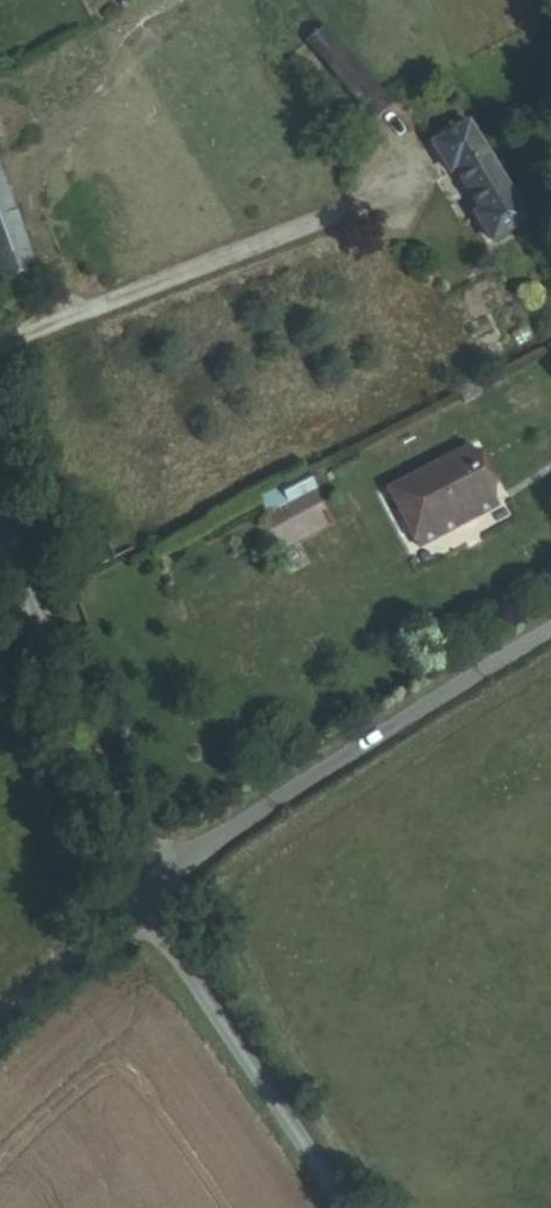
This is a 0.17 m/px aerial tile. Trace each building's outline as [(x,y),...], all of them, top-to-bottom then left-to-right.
[(398,131),(414,118),(352,42),(336,55),(398,131)] [(504,266),(537,250),(485,146),(451,163),(504,266)] [(38,281),(0,206),(0,301),(38,281)] [(540,324),(550,347),(550,319),(540,324)] [(261,484),(267,504),(312,491),(306,471),(261,484)] [(380,575),(468,528),(441,477),(353,523),(380,575)] [(272,555),(334,525),(322,501),(260,532),(272,555)]
